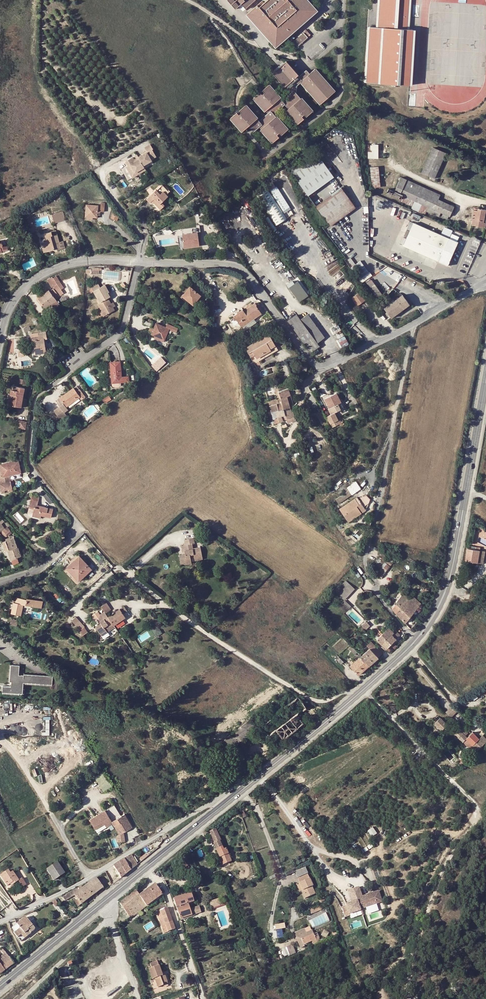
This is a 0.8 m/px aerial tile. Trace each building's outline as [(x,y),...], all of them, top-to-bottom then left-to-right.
[(236,10),(241,4),(246,9),(255,0),(227,0),(236,10)] [(316,10),(312,5),(307,0),(268,0),(265,2),(263,0),(249,13),(277,46),(285,38),(316,10)] [(375,27),(371,27),(366,27),(364,83),(412,86),(415,30),(409,30),(411,0),(376,0),(375,27)] [(294,41),(298,46),(312,35),(308,30),(294,41)] [(293,66),(288,61),(283,65),(281,67),(279,69),(274,73),(286,87),(287,85),(293,92),(283,100),(281,98),(282,98),(270,84),(263,89),(265,92),(263,94),(261,92),(255,98),(267,111),(268,110),(270,113),(260,121),(258,119),(259,118),(247,105),(241,110),(243,112),(240,115),(238,112),(232,117),(244,131),(250,126),(255,131),(261,126),(275,142),(281,136),(279,135),(281,133),(283,135),(290,129),(279,116),(276,113),(286,104),(291,109),(288,111),(300,124),(306,118),(305,116),(307,113),(309,115),(315,110),(304,97),(303,97),(298,92),(298,85),(303,81),(323,104),(337,91),(317,68),(312,73),(309,70),(301,77),(299,75),(300,74),(293,66)] [(123,162),(126,167),(128,166),(133,174),(142,168),(141,167),(151,162),(150,160),(155,157),(150,150),(151,149),(149,144),(143,148),(146,153),(137,158),(138,160),(134,163),(131,159),(123,162)] [(378,158),(378,144),(371,144),(371,145),(370,145),(370,149),(371,149),(371,151),(367,151),(367,158),(378,158)] [(318,156),(324,151),(320,147),(314,151),(318,156)] [(421,172),(434,178),(445,153),(433,147),(421,172)] [(314,151),(289,169),(301,186),(307,195),(332,176),(318,156),(314,151)] [(126,167),(124,168),(131,179),(145,171),(142,168),(133,174),(128,166),(126,167)] [(371,188),(380,187),(379,166),(370,167),(371,188)] [(437,199),(440,194),(401,177),(390,200),(425,215),(426,210),(439,216),(441,211),(450,215),(454,207),(437,199)] [(166,195),(169,192),(163,185),(156,191),(155,190),(146,199),(150,203),(152,201),(161,210),(164,207),(161,203),(167,197),(166,195)] [(266,186),(254,193),(273,225),(286,218),(266,186)] [(276,196),(279,194),(278,193),(281,191),(277,186),(272,191),(276,196)] [(297,189),(310,208),(315,205),(307,195),(301,186),(297,189)] [(315,205),(329,225),(354,207),(340,187),(315,205)] [(93,217),(97,217),(97,215),(98,211),(98,206),(86,205),(85,216),(87,216),(93,217)] [(484,226),(485,218),(485,210),(474,207),(471,220),(473,220),(472,224),(484,226)] [(63,211),(52,214),(55,223),(66,220),(63,211)] [(448,237),(412,221),(401,244),(438,260),(447,264),(457,241),(448,237)] [(183,227),(183,229),(199,228),(200,235),(203,234),(201,223),(198,223),(199,225),(183,227)] [(185,244),(201,242),(200,235),(199,228),(183,229),(185,244)] [(58,235),(56,229),(44,233),(46,241),(41,243),(44,252),(57,249),(57,250),(66,248),(64,240),(59,241),(58,237),(57,237),(56,236),(58,235)] [(2,252),(2,250),(8,248),(6,243),(3,244),(2,243),(0,243),(0,252),(2,252)] [(54,282),(52,279),(47,282),(50,286),(52,284),(57,290),(58,289),(60,291),(61,290),(54,282)] [(297,279),(288,287),(294,294),(293,295),(296,298),(297,297),(300,301),(310,293),(297,279)] [(371,289),(379,301),(384,297),(371,280),(366,284),(369,288),(369,289),(370,290),(371,289)] [(99,287),(92,291),(98,299),(100,303),(108,299),(111,297),(109,293),(110,292),(105,284),(99,287)] [(192,304),(200,295),(189,286),(183,294),(189,299),(188,300),(192,304)] [(37,298),(44,307),(50,302),(55,299),(59,296),(52,287),(49,290),(48,289),(37,298)] [(351,298),(356,305),(365,299),(359,292),(351,298)] [(409,304),(402,295),(383,308),(390,317),(409,304)] [(105,316),(115,311),(113,308),(111,305),(108,299),(100,303),(98,304),(102,311),(105,316)] [(241,309),(238,311),(237,310),(235,312),(236,313),(232,315),(233,319),(237,318),(241,324),(245,330),(256,321),(253,318),(260,313),(255,305),(255,304),(254,302),(247,307),(243,311),(241,309)] [(298,318),(314,342),(323,336),(306,312),(298,318)] [(287,320),(310,352),(312,351),(314,354),(317,352),(315,349),(318,347),(314,342),(298,318),(295,315),(287,320)] [(150,327),(152,323),(147,321),(143,319),(141,323),(150,327)] [(152,332),(151,334),(154,335),(163,339),(164,339),(169,329),(156,323),(153,329),(152,332)] [(33,341),(35,354),(46,353),(44,339),(46,339),(45,332),(29,333),(30,341),(33,341)] [(269,333),(245,347),(254,363),(278,349),(269,333)] [(119,362),(109,363),(111,382),(120,382),(128,381),(128,376),(120,377),(119,362)] [(26,400),(22,400),(24,388),(16,386),(15,390),(10,389),(9,394),(12,395),(10,405),(20,407),(21,407),(25,407),(26,400)] [(73,388),(59,397),(65,406),(79,396),(82,394),(78,389),(75,391),(73,388)] [(290,395),(288,388),(278,391),(281,402),(269,406),(274,424),(275,424),(285,420),(287,423),(296,420),(291,412),(292,411),(290,407),(293,406),(291,398),(287,399),(287,396),(290,395)] [(340,410),(338,405),(328,409),(330,414),(326,416),(332,427),(339,423),(340,425),(344,423),(341,417),(337,418),(334,413),(340,410)] [(320,411),(315,415),(318,420),(323,417),(320,411)] [(28,417),(21,416),(19,423),(26,425),(28,417)] [(2,476),(9,475),(10,475),(20,473),(18,461),(0,464),(0,466),(2,476)] [(0,483),(0,489),(0,490),(11,488),(12,487),(10,475),(9,475),(2,476),(3,482),(0,483)] [(358,481),(348,486),(353,494),(363,489),(358,481)] [(41,516),(50,518),(53,509),(40,506),(39,509),(36,508),(37,505),(39,497),(31,495),(28,508),(33,510),(32,514),(32,516),(40,519),(41,516)] [(344,505),(345,508),(341,510),(346,519),(356,512),(358,515),(366,509),(361,502),(358,504),(354,498),(344,505)] [(348,522),(358,515),(356,512),(346,519),(348,522)] [(19,555),(13,537),(1,541),(4,551),(6,551),(9,559),(17,556),(19,555)] [(194,545),(193,540),(184,541),(185,546),(183,547),(184,556),(182,556),(179,557),(180,566),(183,565),(187,565),(186,560),(191,559),(193,559),(193,561),(201,559),(200,549),(192,550),(191,545),(194,545)] [(475,547),(469,546),(468,549),(467,549),(465,561),(477,563),(483,564),(485,551),(475,550),(475,547)] [(79,556),(66,567),(78,581),(91,569),(79,556)] [(378,571),(382,575),(392,562),(387,559),(378,571)] [(356,588),(347,580),(343,583),(346,586),(339,593),(345,599),(356,588)] [(422,598),(428,590),(425,587),(417,597),(418,598),(420,597),(422,598)] [(392,609),(405,623),(421,604),(411,595),(408,599),(402,594),(396,601),(397,602),(392,609)] [(23,605),(32,606),(42,608),(43,601),(33,599),(26,598),(26,599),(17,598),(16,603),(12,602),(11,614),(21,615),(23,605)] [(345,599),(341,603),(348,610),(352,606),(345,599)] [(106,604),(100,608),(104,614),(105,615),(110,611),(106,604)] [(119,611),(119,610),(107,618),(112,626),(113,627),(124,619),(122,615),(119,611)] [(105,615),(104,614),(97,619),(100,624),(94,628),(101,637),(106,634),(104,631),(112,626),(107,618),(105,615)] [(77,621),(73,625),(79,631),(82,637),(87,634),(84,628),(77,621)] [(371,625),(367,621),(361,626),(366,630),(371,625)] [(158,636),(163,632),(158,625),(152,629),(158,636)] [(386,625),(381,630),(383,633),(377,639),(387,648),(400,635),(396,631),(393,628),(390,630),(388,628),(386,625)] [(382,653),(371,641),(366,646),(369,649),(362,656),(360,653),(357,655),(359,658),(363,662),(365,661),(369,665),(382,653)] [(351,645),(348,648),(355,655),(358,652),(351,645)] [(363,662),(359,658),(350,666),(358,675),(369,665),(365,661),(363,662)] [(11,665),(9,681),(12,682),(11,687),(3,686),(3,692),(23,694),(23,682),(52,684),(52,676),(24,674),(24,675),(18,675),(19,665),(11,665)] [(456,706),(449,709),(452,717),(459,713),(456,706)] [(464,741),(467,738),(465,736),(468,734),(460,726),(459,726),(458,726),(452,732),(448,727),(447,728),(445,726),(446,725),(439,718),(434,723),(441,731),(442,730),(448,736),(451,734),(456,739),(458,736),(463,742),(464,741)] [(468,738),(467,738),(464,741),(470,747),(471,747),(480,739),(481,737),(483,735),(485,732),(482,729),(476,735),(473,732),(471,734),(468,738)] [(485,743),(485,738),(485,736),(485,735),(484,736),(483,735),(481,737),(480,739),(471,747),(476,753),(485,743)] [(103,772),(95,777),(104,792),(112,787),(103,772)] [(120,817),(113,806),(105,811),(112,821),(120,817)] [(112,821),(105,811),(89,820),(95,829),(104,824),(106,827),(112,823),(113,823),(119,834),(122,833),(132,827),(124,814),(120,817),(112,821)] [(212,843),(222,865),(231,861),(225,848),(224,849),(220,840),(215,829),(209,832),(213,842),(212,843)] [(130,855),(113,866),(115,870),(119,876),(121,878),(137,865),(130,855)] [(57,862),(46,869),(52,880),(63,873),(57,862)] [(18,880),(11,871),(9,872),(7,869),(0,873),(0,877),(5,885),(10,882),(12,884),(17,881),(18,880)] [(312,887),(306,874),(297,878),(300,887),(302,891),(299,892),(302,899),(312,895),(310,888),(312,887)] [(17,881),(21,887),(26,884),(21,878),(18,880),(17,881)] [(86,900),(103,887),(96,878),(82,888),(80,886),(76,887),(79,891),(86,900)] [(145,907),(162,894),(155,884),(139,895),(138,896),(141,900),(140,900),(145,907)] [(362,909),(385,902),(381,890),(364,895),(362,886),(350,889),(354,902),(343,906),(347,917),(353,915),(353,918),(364,915),(362,909)] [(77,899),(81,904),(86,900),(79,891),(76,887),(72,890),(64,894),(65,895),(62,898),(64,902),(68,899),(73,895),(77,899)] [(136,890),(119,903),(130,918),(134,915),(129,908),(140,900),(141,900),(138,896),(139,895),(136,890)] [(188,903),(193,902),(190,893),(173,899),(180,919),(192,915),(189,908),(189,907),(188,903)] [(219,899),(210,902),(212,909),(228,903),(226,899),(220,902),(219,899)] [(134,915),(145,907),(140,900),(129,908),(134,915)] [(311,914),(321,909),(320,905),(309,910),(311,914)] [(172,922),(167,908),(163,909),(165,916),(162,918),(164,922),(162,922),(163,924),(165,923),(165,924),(172,922)] [(14,931),(13,932),(20,941),(31,933),(28,930),(33,926),(26,917),(11,928),(14,931)] [(166,926),(168,932),(175,930),(172,922),(165,924),(166,926)] [(277,924),(278,937),(285,937),(284,928),(287,928),(287,923),(277,924)] [(305,928),(295,933),(297,937),(298,936),(300,936),(303,934),(307,933),(305,928)] [(306,944),(316,940),(313,933),(304,937),(306,944)] [(292,945),(286,947),(289,955),(296,953),(292,945)] [(0,957),(0,959),(4,964),(5,963),(8,967),(13,963),(5,953),(0,957)] [(161,972),(154,956),(147,959),(149,964),(146,966),(150,976),(153,975),(157,984),(163,982),(162,980),(166,978),(163,971),(161,972)]
